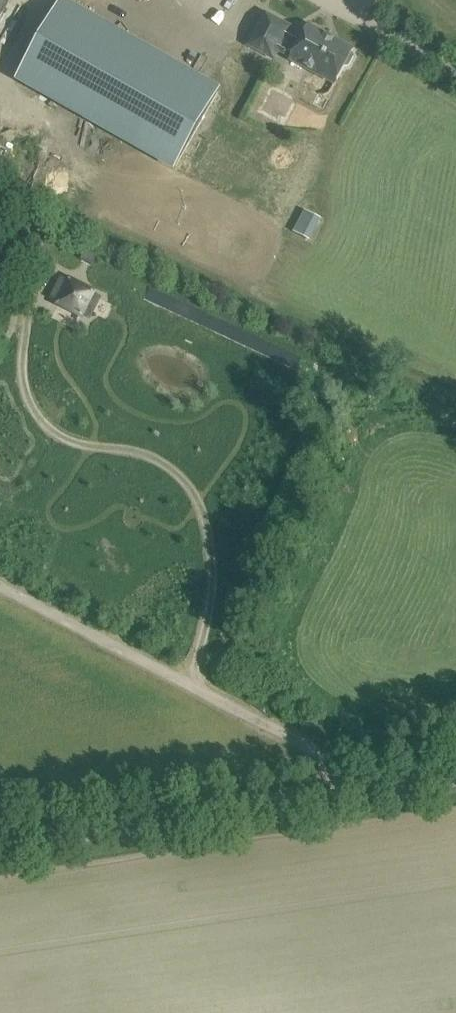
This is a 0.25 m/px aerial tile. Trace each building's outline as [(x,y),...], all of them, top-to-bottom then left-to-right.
[(111,32),(60,3),(18,77),(176,166),(218,92),(169,65),(111,32)] [(337,80),(346,64),(354,50),(323,33),(321,37),(307,29),(301,39),(288,32),(291,27),(266,14),(249,44),(275,59),(279,51),(293,58),(292,61),(313,73),(315,68),(337,80)] [(99,161),(113,139),(95,127),(80,149),(99,161)] [(303,210),(292,231),(309,240),(320,218),(303,210)] [(61,277),(51,299),(91,319),(102,297),(61,277)]
